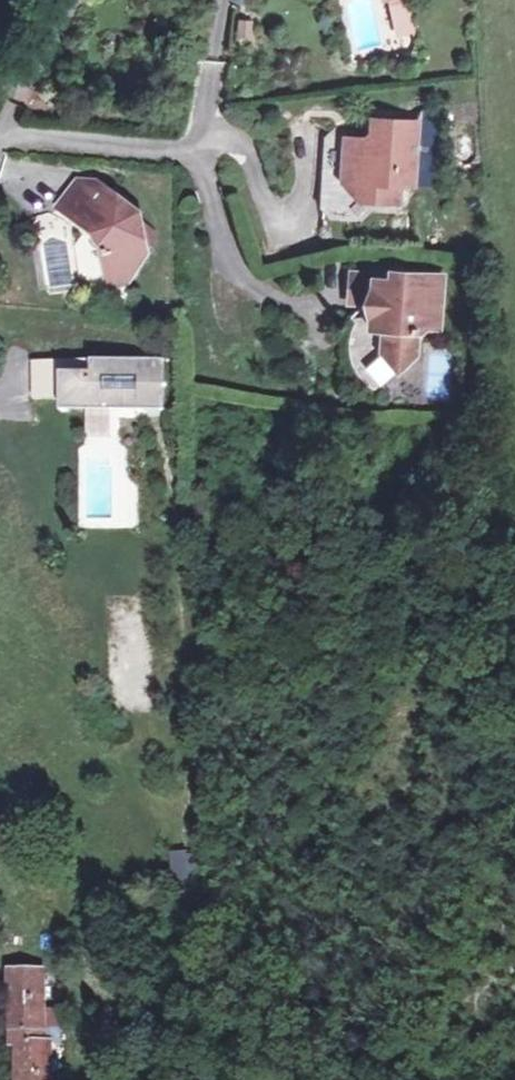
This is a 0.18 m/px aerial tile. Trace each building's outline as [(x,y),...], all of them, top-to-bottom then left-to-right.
[(11,17),(16,0),(0,0),(0,14),(11,17)] [(390,6),(405,3),(404,0),(381,0),(383,8),(390,6)] [(405,3),(390,6),(394,21),(409,18),(405,3)] [(409,18),(394,21),(398,38),(413,34),(409,18)] [(244,41),(254,42),(256,27),(246,26),(244,41)] [(368,195),(375,203),(403,205),(404,188),(417,189),(423,128),(375,124),(373,139),(368,144),(333,140),(329,182),(347,184),(369,186),(368,195)] [(362,202),(375,203),(368,195),(369,186),(347,184),(362,202)] [(111,204),(110,192),(104,186),(85,186),(65,212),(107,245),(112,275),(130,289),(153,259),(147,221),(123,202),(111,204)] [(111,204),(123,202),(122,191),(110,192),(111,204)] [(130,289),(112,275),(114,291),(130,289)] [(373,307),(375,283),(375,278),(353,275),(351,305),(373,307)] [(410,286),(410,278),(392,277),(391,285),(410,286)] [(375,283),(373,307),(381,308),(379,332),(391,333),(390,354),(403,370),(417,356),(420,330),(440,332),(445,281),(410,278),(410,286),(391,285),(375,283)] [(381,308),(373,307),(371,331),(379,332),(381,308)] [(94,372),(95,360),(37,360),(36,399),(64,399),(64,372),(94,372)] [(145,380),(145,361),(95,360),(94,372),(64,372),(64,399),(71,399),(71,406),(112,405),(112,412),(145,412),(145,390),(141,390),(141,380),(145,380)] [(145,390),(145,412),(166,412),(166,361),(145,361),(145,380),(141,380),(141,390),(145,390)] [(71,399),(64,399),(64,411),(112,412),(112,405),(71,406),(71,399)] [(196,877),(194,849),(168,851),(171,879),(196,877)] [(47,1041),(43,1041),(42,979),(8,978),(9,1041),(12,1042),(12,1079),(48,1079),(47,1041)]
